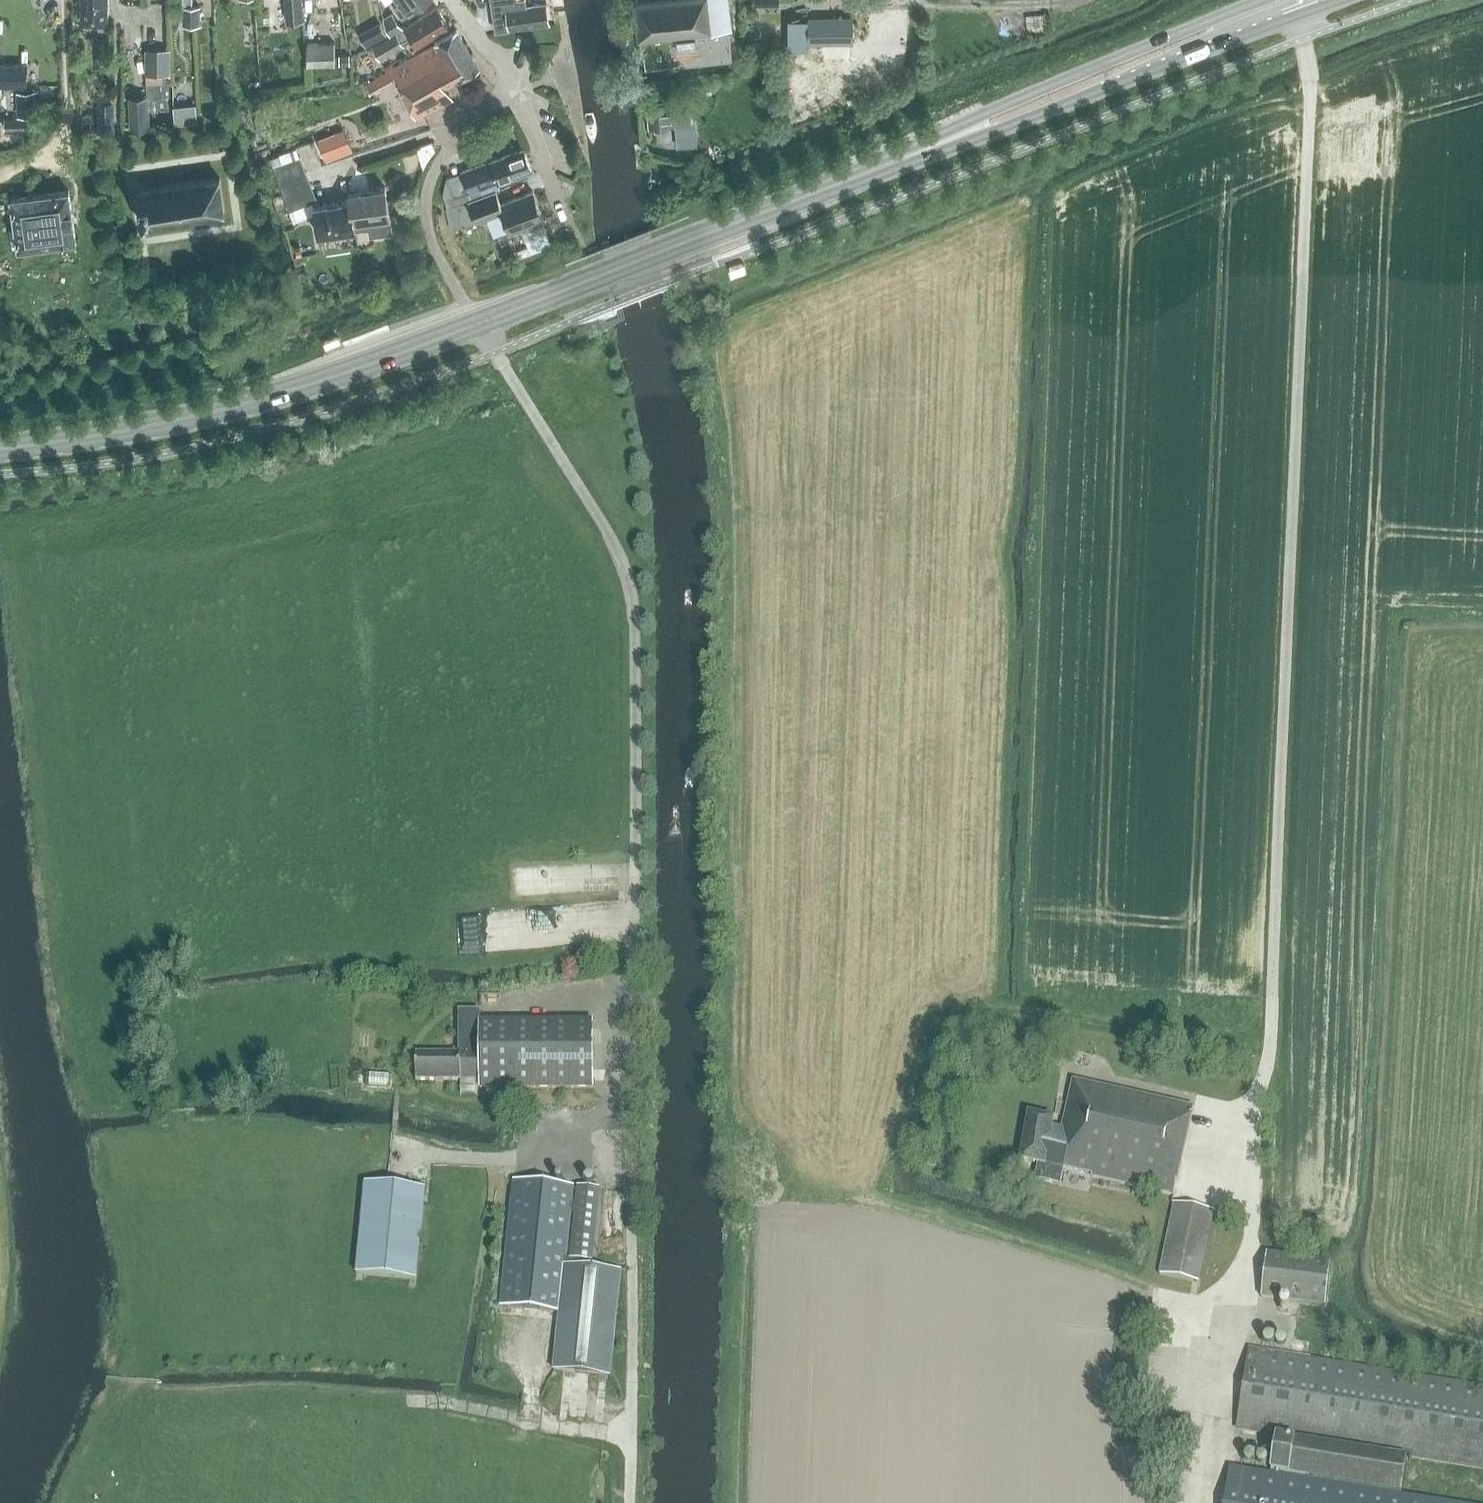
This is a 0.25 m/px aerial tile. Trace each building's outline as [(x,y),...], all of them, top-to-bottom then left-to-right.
[(108,0),(81,0),(81,22),(108,22),(108,0)] [(301,0),(283,0),(285,21),(303,20),(301,0)] [(400,3),(394,7),(402,19),(408,14),(408,15),(430,0),(398,0),(400,3)] [(526,5),(525,0),(490,0),(494,30),(548,22),(545,2),(526,5)] [(637,35),(638,35),(641,55),(644,55),(646,67),(731,57),(728,27),(731,26),(728,0),(632,0),(637,35)] [(191,5),(182,5),(182,25),(191,25),(191,5)] [(200,5),(191,5),(191,25),(200,25),(200,5)] [(390,36),(389,36),(371,47),(379,59),(403,45),(400,40),(408,35),(416,47),(448,27),(436,7),(403,28),(390,36)] [(392,12),(382,18),(390,36),(403,28),(392,12)] [(853,17),(808,17),(808,44),(853,43),(853,17)] [(435,45),(379,76),(365,84),(370,94),(395,80),(416,117),(451,98),(445,87),(478,68),(457,31),(434,43),(435,45)] [(334,41),(306,42),(307,66),(335,65),(334,41)] [(168,74),(168,50),(144,50),(144,74),(168,74)] [(0,68),(0,87),(23,87),(23,68),(0,68)] [(32,90),(15,91),(16,117),(33,116),(32,90)] [(148,95),(127,96),(130,129),(150,128),(148,95)] [(689,100),(647,103),(648,127),(691,124),(689,100)] [(95,102),(95,132),(112,132),(112,102),(95,102)] [(29,117),(4,118),(4,129),(29,129),(29,117)] [(422,117),(401,121),(403,132),(425,128),(422,117)] [(343,128),(316,139),(325,161),(352,151),(343,128)] [(209,134),(212,151),(223,149),(220,132),(209,134)] [(415,148),(423,169),(426,163),(428,158),(431,155),(434,151),(431,142),(415,148)] [(522,149),(445,178),(448,185),(444,187),(444,208),(470,199),(483,194),(480,187),(497,181),(497,182),(530,170),(522,149)] [(300,156),(274,165),(290,209),(316,199),(300,156)] [(136,187),(141,223),(223,212),(218,176),(136,187)] [(369,236),(391,233),(384,187),(347,193),(348,200),(352,229),(367,227),(369,236)] [(17,249),(75,241),(68,191),(10,199),(17,249)] [(495,191),(467,201),(456,206),(464,226),(475,222),(476,222),(502,212),(510,232),(542,219),(532,191),(500,204),(495,191)] [(352,229),(348,200),(313,206),(317,235),(352,229)] [(450,231),(464,226),(456,206),(445,209),(450,231)] [(414,1081),(477,1081),(477,1085),(593,1084),(593,1015),(478,1016),(478,1005),(456,1005),(456,1049),(452,1049),(453,1054),(414,1055),(414,1081)] [(1027,1112),(1018,1162),(1035,1166),(1032,1181),(1058,1186),(1062,1168),(1091,1174),(1090,1178),(1172,1197),(1192,1108),(1072,1080),(1061,1128),(1051,1126),(1053,1118),(1027,1112)] [(600,1189),(511,1180),(498,1307),(560,1313),(566,1260),(585,1262),(592,1263),(600,1189)] [(425,1188),(363,1183),(354,1275),(416,1281),(425,1188)] [(1157,1275),(1198,1283),(1213,1211),(1172,1202),(1157,1275)] [(1264,1259),(1259,1299),(1324,1307),(1329,1267),(1264,1259)] [(553,1373),(609,1379),(620,1273),(584,1269),(585,1262),(566,1260),(560,1313),(553,1373)] [(1274,1435),(1268,1473),(1230,1466),(1224,1502),(1453,1502),(1400,1494),(1406,1457),(1482,1470),(1482,1388),(1249,1349),(1236,1429),(1274,1435)]
